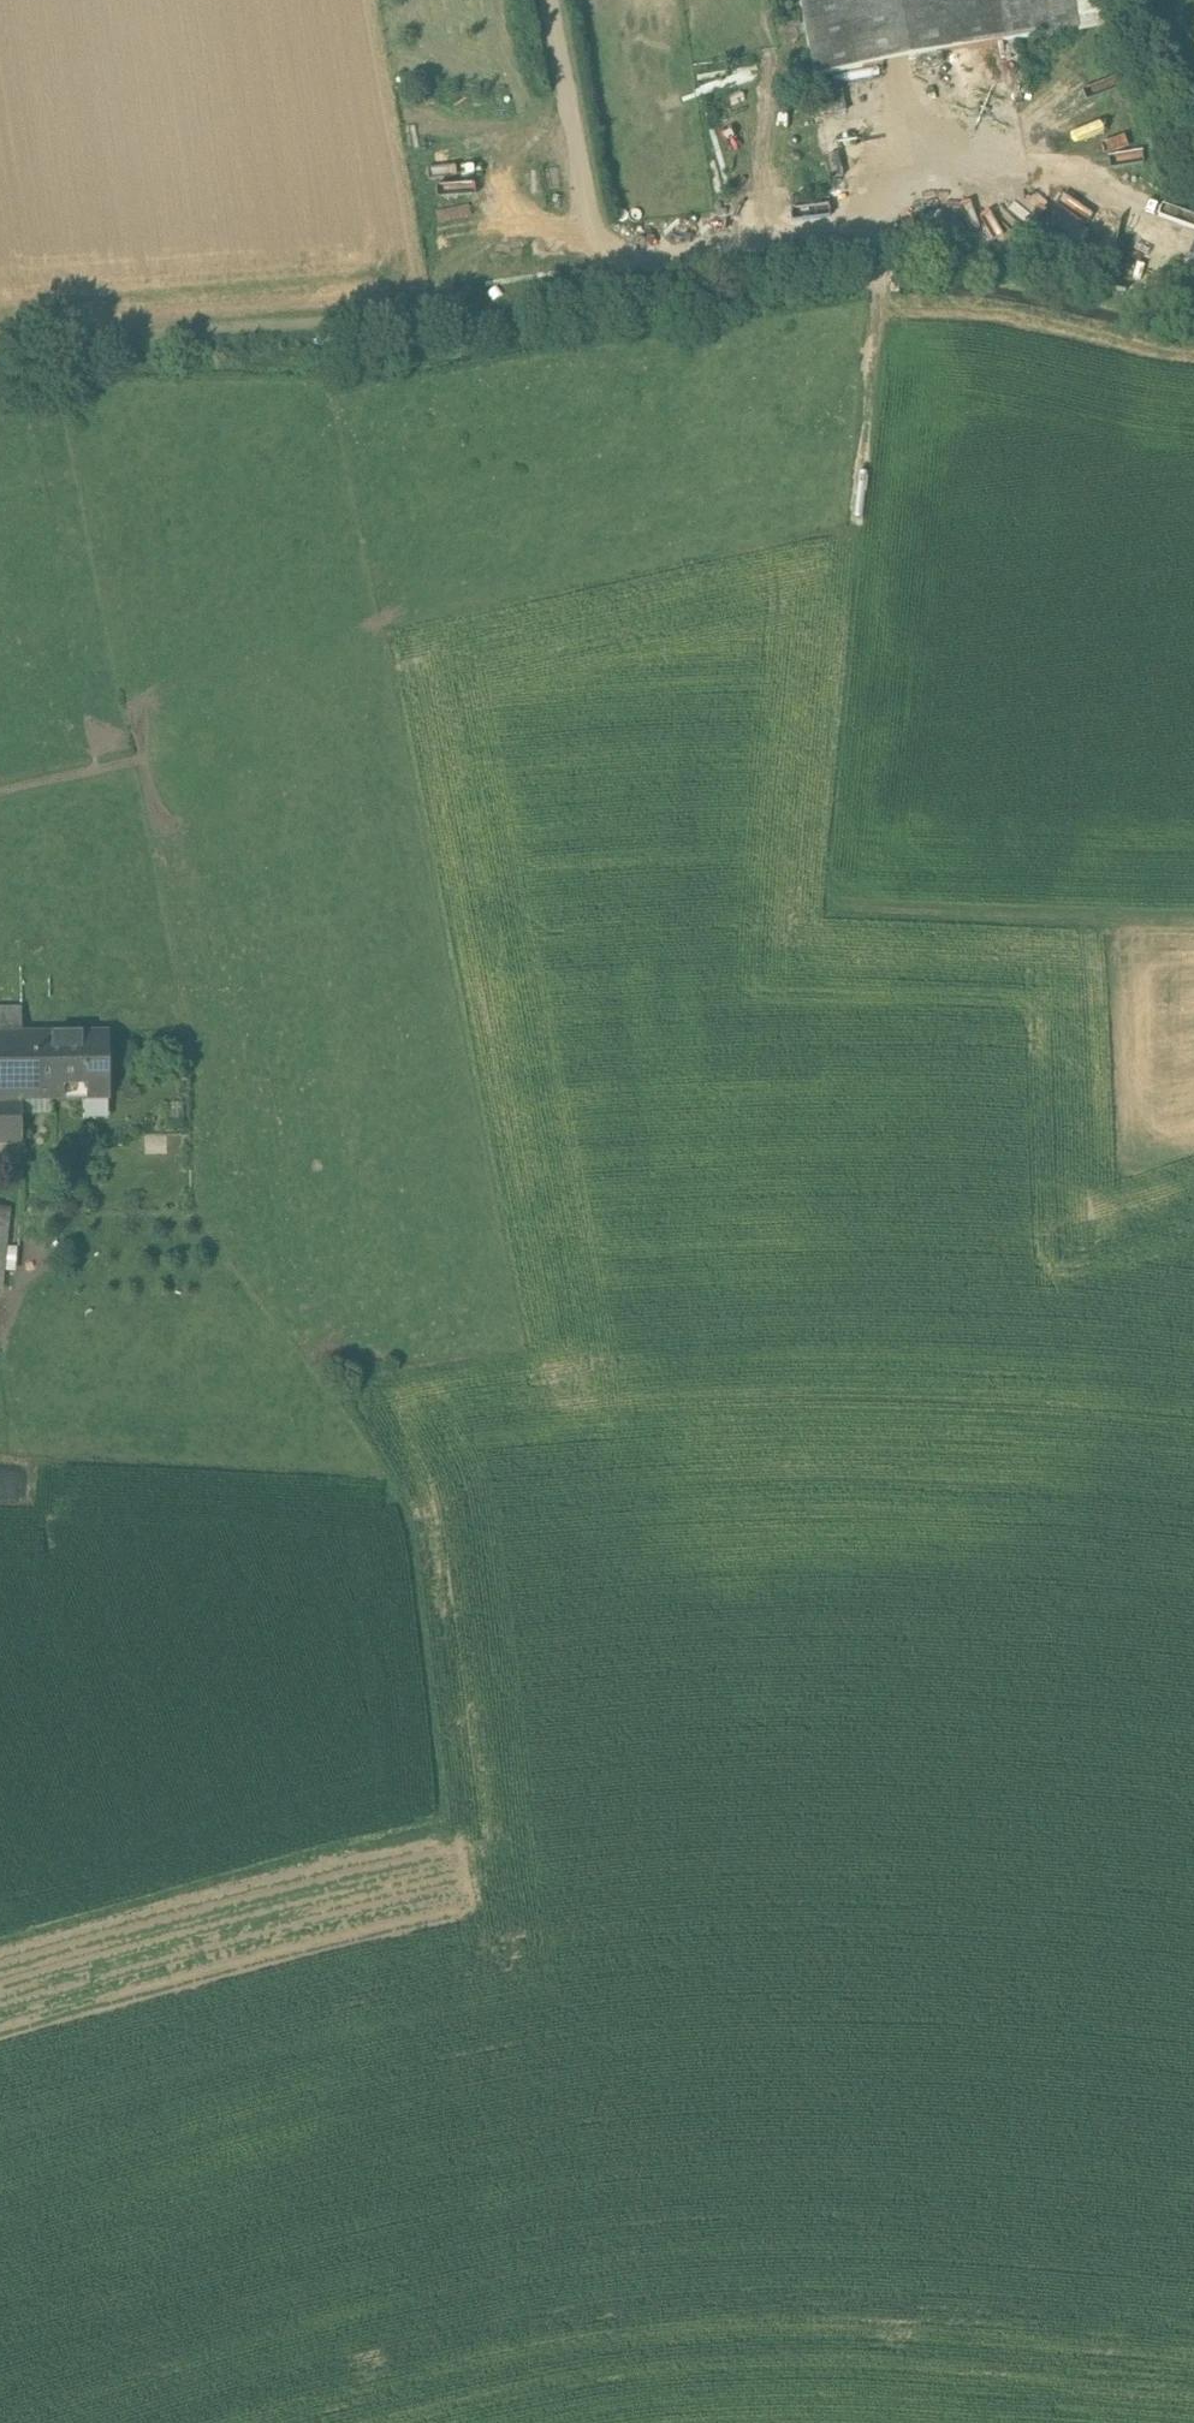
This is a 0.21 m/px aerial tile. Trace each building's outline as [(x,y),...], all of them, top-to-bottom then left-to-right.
[(813,78),(1078,29),(1072,0),(798,0),(813,78)] [(0,1009),(0,1141),(20,1141),(20,1105),(113,1104),(111,1039),(25,1040),(24,1008),(0,1009)]
